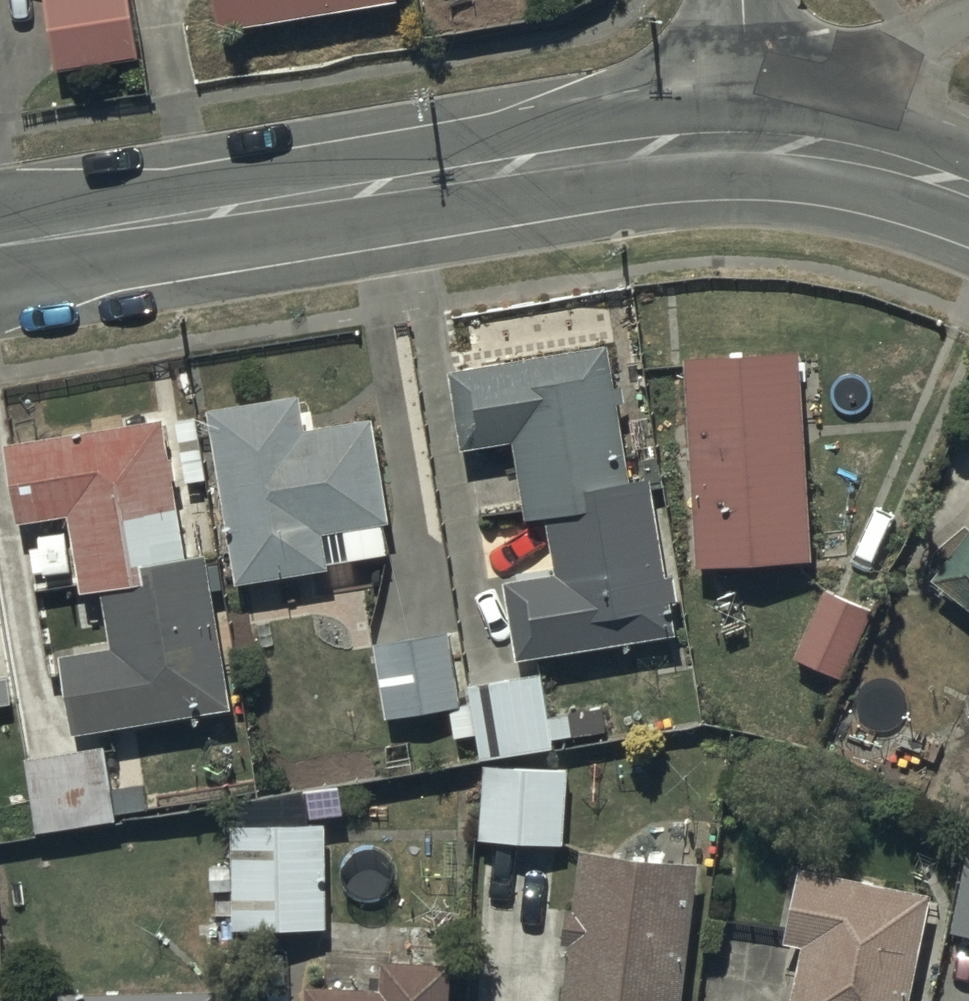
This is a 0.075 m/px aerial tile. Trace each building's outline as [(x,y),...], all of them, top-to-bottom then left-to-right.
[(52,73),(137,60),(128,0),(41,0),(52,73)] [(219,42),(388,14),(386,0),(212,0),(219,42)] [(606,358),(446,385),(459,460),(510,452),(523,532),(544,529),(554,585),(501,594),(514,670),(671,644),(665,611),(673,610),(669,586),(661,587),(646,494),(629,497),(606,358)] [(800,363),(680,370),(691,581),(811,576),(800,363)] [(297,406),(206,419),(234,596),(327,581),(321,545),(383,535),(367,430),(302,441),(297,406)] [(159,432),(3,460),(16,534),(66,525),(80,605),(98,601),(108,661),(57,670),(71,746),(228,718),(201,569),(184,572),(159,432)] [(930,593),(968,622),(968,541),(930,593)] [(869,618),(821,597),(792,665),(841,686),(869,618)] [(446,640),(369,653),(381,726),(459,713),(446,640)] [(539,680),(467,692),(471,716),(446,720),(450,746),(472,742),(476,766),(552,754),(551,747),(566,744),(563,723),(546,725),(539,680)] [(565,775),(480,772),(478,849),(563,852),(565,775)] [(316,834),(228,836),(230,940),(318,939),(316,834)] [(964,863),(947,946),(968,950),(968,864),(964,863)] [(692,878),(573,865),(567,921),(562,920),(558,952),(562,952),(557,1000),(679,1000),(692,878)] [(794,878),(778,953),(801,958),(792,1000),(907,1000),(927,906),(794,878)] [(445,975),(378,972),(377,998),(303,994),(302,1000),(443,1000),(445,975)]
